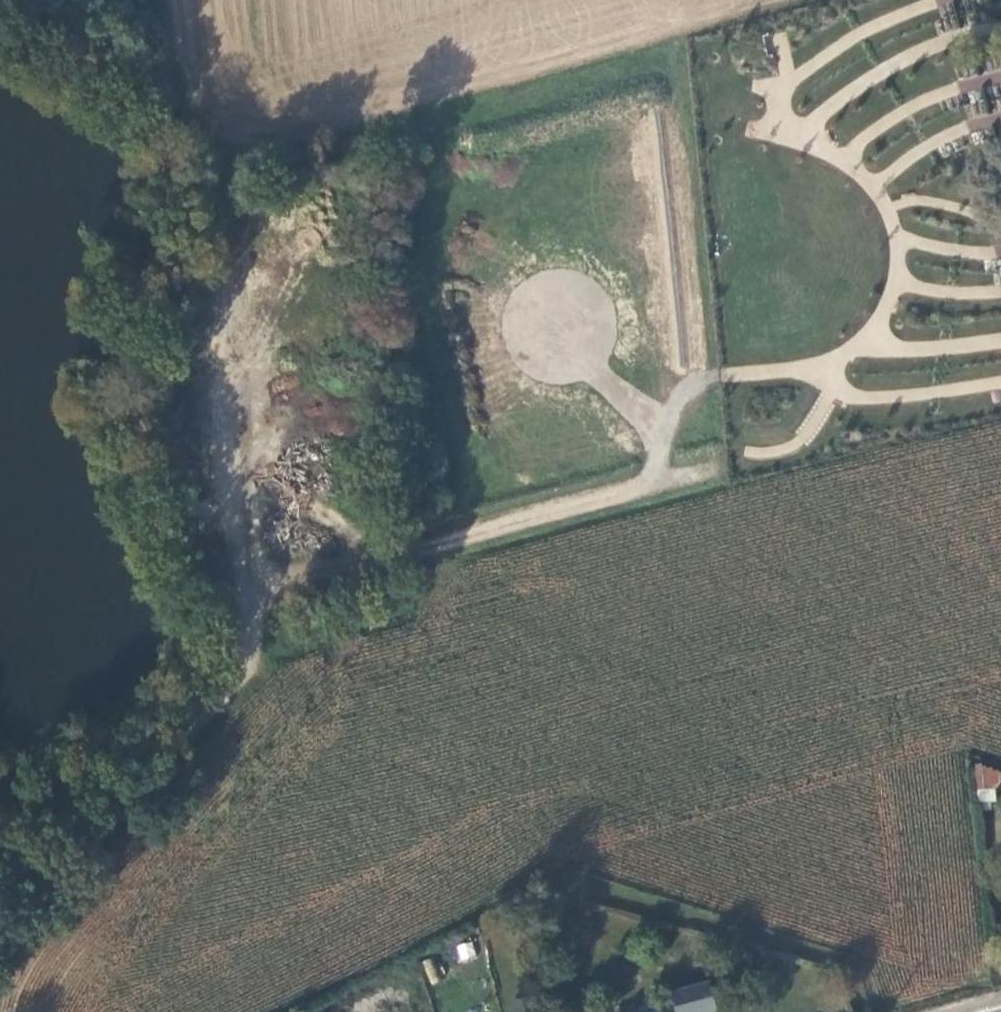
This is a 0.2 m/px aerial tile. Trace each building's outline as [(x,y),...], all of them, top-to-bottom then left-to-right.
[(974,800),(997,802),(1000,767),(977,765),(974,800)] [(674,988),(680,1011),(703,1011),(720,1008),(713,979),(674,988)]
